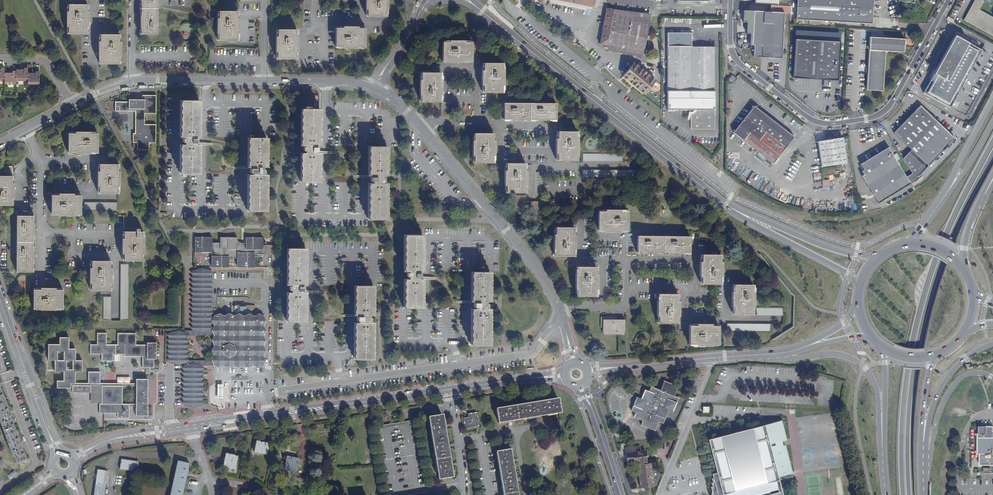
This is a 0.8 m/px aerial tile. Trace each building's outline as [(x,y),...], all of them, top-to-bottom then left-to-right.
[(140,1),(141,1),(141,15),(140,15),(140,27),(141,27),(140,34),(157,34),(157,0),(140,0),(140,1)] [(367,16),(386,16),(386,9),(387,9),(387,0),(365,0),(365,9),(367,9),(367,16)] [(872,13),(873,0),(797,0),(795,19),(809,20),(808,26),(821,26),(821,21),(872,24),(872,13)] [(992,36),(992,17),(979,10),(984,0),(975,0),(964,20),(992,36)] [(68,26),(68,34),(86,34),(87,27),(88,27),(88,12),(87,12),(87,5),(68,4),(68,12),(66,12),(66,26),(68,26)] [(783,24),(784,5),(770,4),(770,12),(743,10),(743,22),(747,22),(746,33),(750,34),(749,45),(750,45),(750,49),(753,49),(753,57),(781,58),(783,28),(785,28),(785,24),(783,24)] [(611,12),(611,10),(606,9),(601,42),(600,48),(606,49),(616,51),(616,54),(643,59),(649,19),(611,12)] [(218,33),(218,41),(237,41),(237,33),(239,33),(239,19),(237,19),(237,11),(218,11),(218,18),(216,18),(216,33),(218,33)] [(343,28),(336,28),(335,47),(343,47),(343,49),(358,49),(358,47),(366,47),(366,28),(358,28),(358,26),(343,26),(343,28)] [(277,51),(277,59),(296,59),(296,52),(297,52),(298,37),(296,37),(296,30),(277,29),(277,37),(275,37),(275,51),(277,51)] [(795,30),(794,39),(840,42),(840,33),(795,30)] [(667,110),(672,110),(690,110),(690,129),(714,129),(715,47),(715,46),(691,46),(691,32),(667,32),(667,110)] [(100,56),(100,64),(119,64),(119,56),(120,56),(120,41),(119,41),(119,34),(100,34),(100,41),(98,41),(98,56),(100,56)] [(987,40),(982,50),(955,35),(940,62),(924,93),(964,115),(970,113),(992,73),(992,43),(987,40)] [(870,37),(867,90),(882,91),(884,66),(885,51),(903,52),(904,39),(870,37)] [(840,42),(794,39),(792,78),(815,79),(837,80),(840,42)] [(450,42),(442,42),(442,61),(449,61),(449,63),(464,63),(464,61),(472,61),(472,42),(464,42),(464,40),(450,40),(450,42)] [(483,85),(483,93),(502,93),(502,85),(503,85),(504,71),(502,71),(502,63),(483,63),(483,70),(481,70),(481,85),(483,85)] [(632,88),(640,94),(651,81),(629,64),(619,77),(632,88)] [(4,78),(4,81),(16,82),(16,78),(27,78),(27,82),(39,82),(39,72),(35,72),(35,73),(32,73),(27,73),(27,68),(24,68),(24,70),(21,70),(16,70),(16,71),(12,71),(12,73),(8,73),(4,73),(4,68),(0,68),(0,70),(0,78),(4,78)] [(421,94),(421,102),(440,102),(440,95),(441,94),(442,80),(440,80),(440,72),(421,72),(421,80),(419,80),(419,94),(421,94)] [(316,116),(317,109),(310,109),(310,106),(314,106),(314,95),(312,93),(299,92),(299,106),(306,106),(305,109),(302,109),(300,145),(305,146),(305,147),(303,147),(303,150),(305,150),(305,153),(301,153),(300,182),(318,183),(319,153),(315,153),(315,152),(317,152),(317,147),(315,147),(315,146),(319,146),(320,116),(316,116)] [(142,102),(115,101),(115,111),(135,111),(135,133),(133,133),(133,143),(137,143),(137,149),(149,150),(149,143),(155,143),(156,124),(144,124),(144,113),(156,114),(156,95),(142,95),(142,102)] [(196,108),(196,100),(181,100),(181,137),(184,137),(184,138),(182,138),(182,142),(184,142),(184,144),(180,144),(180,174),(198,174),(198,145),(195,145),(195,143),(196,143),(196,139),(195,139),(195,137),(198,137),(198,108),(196,108)] [(556,103),(503,103),(503,119),(511,119),(511,120),(522,120),(522,119),(537,120),(548,120),(556,120),(556,103)] [(912,173),(915,178),(920,175),(954,138),(920,105),(907,119),(894,133),(911,149),(903,158),(912,173)] [(733,132),(738,136),(773,163),(793,137),(771,119),(754,106),(745,117),(733,132)] [(76,133),(68,133),(68,152),(75,152),(75,154),(90,154),(90,152),(98,152),(98,134),(91,133),(91,131),(76,131),(76,133)] [(557,153),(557,161),(576,161),(576,154),(577,154),(578,139),(576,139),(576,132),(558,132),(557,139),(555,139),(555,154),(557,153)] [(474,155),(474,163),(493,163),(493,155),(494,155),(494,141),(493,141),(493,133),(474,133),(474,140),(472,140),(472,155),(474,155)] [(817,142),(822,167),(846,163),(842,137),(830,139),(817,142)] [(266,138),(248,138),(248,167),(251,167),(251,168),(250,168),(250,173),(251,173),(251,174),(248,174),(247,211),(265,211),(266,174),(262,174),(262,173),(264,173),(264,170),(262,170),(262,167),(266,167),(266,138)] [(387,146),(369,146),(369,175),(372,175),(372,177),(371,177),(371,181),(372,181),(372,183),(369,183),(369,220),(386,220),(386,183),(383,183),(383,182),(384,182),(384,178),(383,178),(383,176),(387,176),(387,146)] [(909,181),(915,178),(912,173),(906,177),(896,161),(891,153),(888,147),(875,155),(860,164),(863,170),(861,171),(863,175),(861,176),(878,203),(910,183),(909,181)] [(506,185),(506,193),(524,193),(524,186),(526,186),(526,171),(525,171),(525,164),(506,163),(506,171),(504,171),(504,185),(506,185)] [(99,186),(99,194),(117,194),(117,186),(119,186),(119,172),(117,172),(117,164),(99,164),(99,172),(97,172),(97,186),(99,186)] [(12,205),(12,198),(13,198),(13,183),(12,183),(12,176),(0,175),(0,205),(12,205)] [(59,196),(51,196),(51,214),(59,214),(59,216),(73,216),(73,214),(80,214),(81,196),(73,196),(73,194),(59,194),(59,196)] [(605,211),(598,211),(598,230),(605,230),(605,232),(620,232),(620,230),(627,230),(627,211),(620,211),(620,209),(605,209),(605,211)] [(33,216),(16,216),(16,272),(32,272),(32,261),(33,261),(33,249),(32,249),(33,235),(33,223),(33,216)] [(555,249),(555,256),(573,256),(573,249),(575,249),(575,234),(573,234),(573,227),(555,227),(555,234),(553,234),(553,249),(555,249)] [(135,231),(124,231),(123,239),(122,239),(121,253),(123,253),(123,261),(142,261),(142,254),(144,254),(144,239),(142,239),(142,231),(139,231),(139,229),(136,229),(135,231)] [(422,235),(404,235),(404,271),(407,271),(407,273),(406,273),(406,276),(408,276),(408,279),(404,279),(404,308),(421,308),(422,279),(418,279),(418,277),(420,277),(420,273),(418,273),(418,271),(422,271),(422,235)] [(689,236),(637,236),(637,252),(644,252),(644,253),(656,253),(656,252),(670,253),(682,253),(689,253),(689,236)] [(196,237),(196,251),(196,255),(201,255),(201,252),(201,251),(211,251),(211,252),(211,267),(228,267),(228,258),(237,258),(236,267),(254,267),(254,254),(271,255),(272,245),(262,245),(263,237),(245,237),(245,243),(237,243),(237,237),(220,237),(220,243),(211,243),(211,237),(196,237)] [(305,248),(287,248),(287,285),(290,285),(290,286),(289,286),(289,290),(290,290),(290,292),(287,292),(287,322),(304,322),(305,292),(301,292),(301,291),(303,291),(303,287),(301,287),(301,285),(305,285),(305,248)] [(701,276),(701,284),(720,284),(720,277),(721,277),(722,262),(720,262),(720,255),(701,254),(701,262),(699,261),(699,276),(701,276)] [(91,283),(91,290),(109,290),(109,283),(111,283),(111,268),(110,268),(110,261),(91,261),(91,268),(89,268),(89,283),(91,283)] [(127,320),(128,264),(120,264),(120,320),(127,320)] [(577,289),(577,296),(595,296),(595,289),(597,289),(597,274),(595,274),(595,267),(577,267),(577,274),(575,274),(575,289),(577,289)] [(210,330),(211,271),(196,270),(195,329),(197,330),(210,330)] [(474,338),(474,345),(489,345),(489,309),(486,309),(486,308),(487,307),(487,304),(486,304),(486,301),(489,301),(489,272),(472,272),(472,301),(475,301),(475,303),(474,303),(474,307),(475,307),(475,309),(471,309),(471,338),(474,338)] [(733,306),(733,314),(752,314),(752,306),(753,306),(753,291),(752,291),(752,284),(733,284),(733,291),(731,291),(731,306),(733,306)] [(355,359),(357,359),(372,359),(372,322),(369,322),(369,321),(370,321),(370,318),(369,318),(369,315),(372,315),(372,286),(355,286),(355,315),(358,315),(358,316),(357,316),(357,321),(358,321),(358,322),(355,322),(355,351),(355,359)] [(41,290),(33,290),(33,308),(40,308),(40,310),(55,310),(55,308),(63,308),(63,290),(55,290),(55,288),(41,287),(41,290)] [(658,315),(658,323),(677,323),(677,316),(679,316),(679,301),(677,301),(677,294),(659,293),(659,301),(656,301),(656,315),(658,315)] [(264,365),(264,315),(214,315),(214,330),(214,333),(214,335),(213,361),(213,365),(218,365),(264,365)] [(612,320),(612,317),(601,317),(601,327),(604,327),(604,334),(623,334),(623,328),(624,328),(624,320),(616,320),(612,320)] [(697,325),(689,325),(689,344),(696,344),(696,346),(711,346),(711,344),(718,344),(719,326),(711,326),(711,323),(697,323),(697,325)] [(214,330),(210,330),(197,330),(192,330),(184,330),(184,345),(183,365),(195,365),(199,365),(202,365),(213,365),(213,361),(187,361),(187,334),(214,335),(214,333),(214,330)] [(153,368),(153,359),(153,350),(156,350),(156,343),(147,342),(147,345),(136,345),(136,333),(117,333),(117,345),(106,345),(106,333),(97,333),(97,344),(90,344),(90,354),(101,354),(101,361),(113,361),(113,354),(124,354),(124,356),(142,356),(142,368),(153,368)] [(169,333),(168,345),(183,345),(184,333),(169,333)] [(129,418),(129,406),(129,404),(122,404),(122,386),(136,386),(136,404),(136,406),(136,416),(147,416),(147,379),(136,379),(136,383),(99,383),(100,372),(88,372),(88,383),(75,383),(75,372),(82,372),(82,360),(75,360),(75,349),(68,349),(69,337),(59,337),(59,344),(48,344),(48,360),(54,360),(54,372),(63,372),(63,381),(56,381),(56,388),(70,388),(70,385),(72,385),(72,392),(90,392),(90,385),(102,386),(101,404),(99,404),(99,413),(117,413),(117,418),(129,418)] [(183,363),(183,345),(168,345),(168,363),(183,363)] [(183,365),(183,405),(198,405),(199,368),(198,368),(196,367),(195,365),(183,365)] [(678,386),(663,381),(660,390),(651,386),(649,391),(645,389),(641,398),(637,396),(631,410),(635,412),(633,417),(642,420),(641,425),(655,431),(658,422),(663,423),(668,410),(672,411),(678,397),(674,396),(678,386)] [(2,426),(3,426),(8,440),(7,441),(12,456),(13,455),(16,462),(25,459),(0,389),(0,422),(2,426)] [(558,399),(496,409),(498,423),(560,413),(558,399)] [(478,426),(476,413),(470,414),(471,417),(463,418),(465,428),(478,426)] [(441,416),(428,418),(438,479),(452,477),(441,416)] [(375,426),(387,494),(403,494),(427,491),(426,487),(415,420),(375,426)] [(714,465),(716,473),(713,474),(711,494),(782,494),(781,491),(782,491),(782,487),(780,488),(764,425),(708,439),(714,465)] [(978,444),(978,455),(980,455),(980,458),(980,466),(992,466),(992,427),(979,427),(979,435),(978,435),(978,444)] [(268,444),(256,441),(254,452),(266,454),(268,444)] [(625,448),(628,462),(634,461),(634,463),(638,462),(646,461),(645,450),(640,451),(639,446),(625,448)] [(496,452),(503,494),(517,494),(509,450),(496,452)] [(237,456),(226,454),(223,466),(234,468),(237,456)] [(284,469),(296,471),(298,459),(294,458),(287,457),(284,469)] [(138,462),(121,460),(120,469),(137,471),(138,462)] [(654,484),(650,460),(646,461),(638,462),(639,465),(638,465),(641,486),(654,484)] [(178,461),(173,483),(184,486),(188,464),(178,461)] [(98,470),(94,494),(103,494),(106,471),(98,470)] [(173,484),(170,494),(182,494),(184,486),(173,484)]
